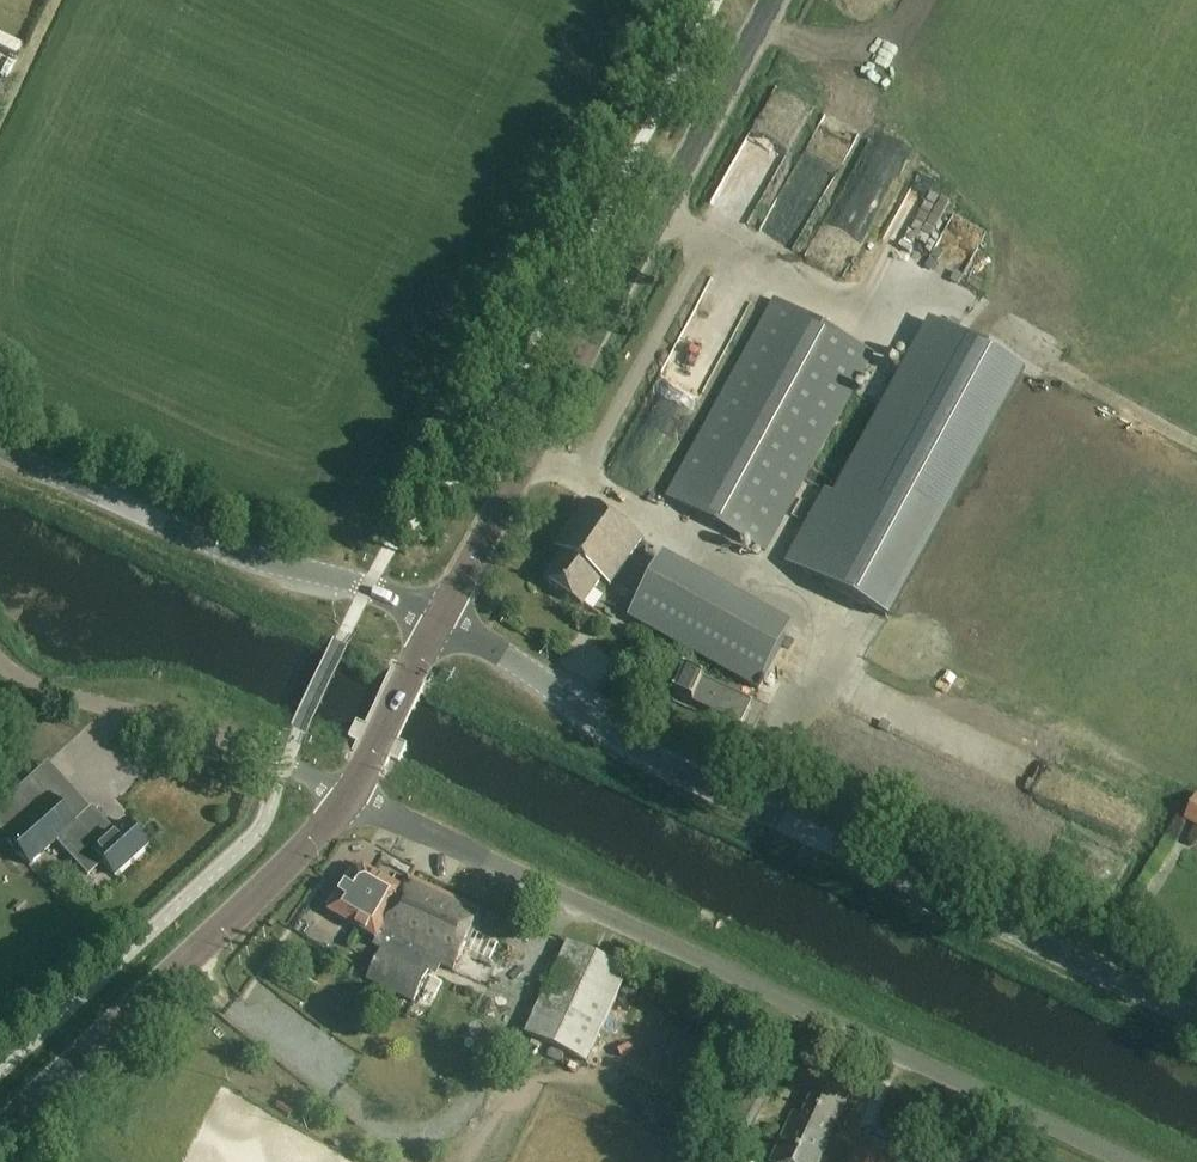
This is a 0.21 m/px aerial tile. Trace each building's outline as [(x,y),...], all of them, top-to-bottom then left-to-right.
[(745,243),(803,130),(778,117),(720,230),(745,243)] [(820,197),(836,165),(815,155),(799,187),(820,197)] [(865,170),(844,195),(860,208),(881,184),(865,170)] [(794,233),(780,218),(761,236),(775,251),(794,233)] [(768,554),(878,358),(776,301),(666,497),(768,554)] [(827,491),(804,533),(787,563),(887,618),(1022,371),(934,323),(839,497),(827,491)] [(611,582),(644,534),(589,496),(555,545),(563,550),(543,578),(582,605),(602,576),(611,582)] [(628,623),(758,693),(792,630),(663,560),(628,623)] [(741,729),(753,704),(684,672),(672,697),(741,729)] [(1185,821),(1196,827),(1196,799),(1185,821)] [(26,869),(55,843),(87,878),(100,867),(114,882),(148,851),(126,826),(114,837),(91,811),(70,829),(46,802),(1,842),(26,869)] [(244,863),(260,850),(252,841),(236,854),(244,863)] [(409,892),(363,868),(358,867),(355,869),(337,897),(328,911),(377,939),(373,947),(381,951),(366,980),(413,1005),(430,971),(426,969),(430,960),(451,971),(479,911),(415,881),(409,892)] [(587,1063),(628,972),(568,944),(526,1035),(587,1063)] [(770,1160),(769,1161),(816,1161),(846,1100),(815,1085),(799,1120),(793,1117),(788,1126),(787,1125),(770,1160)] [(857,1149),(851,1161),(886,1161),(857,1149)]
